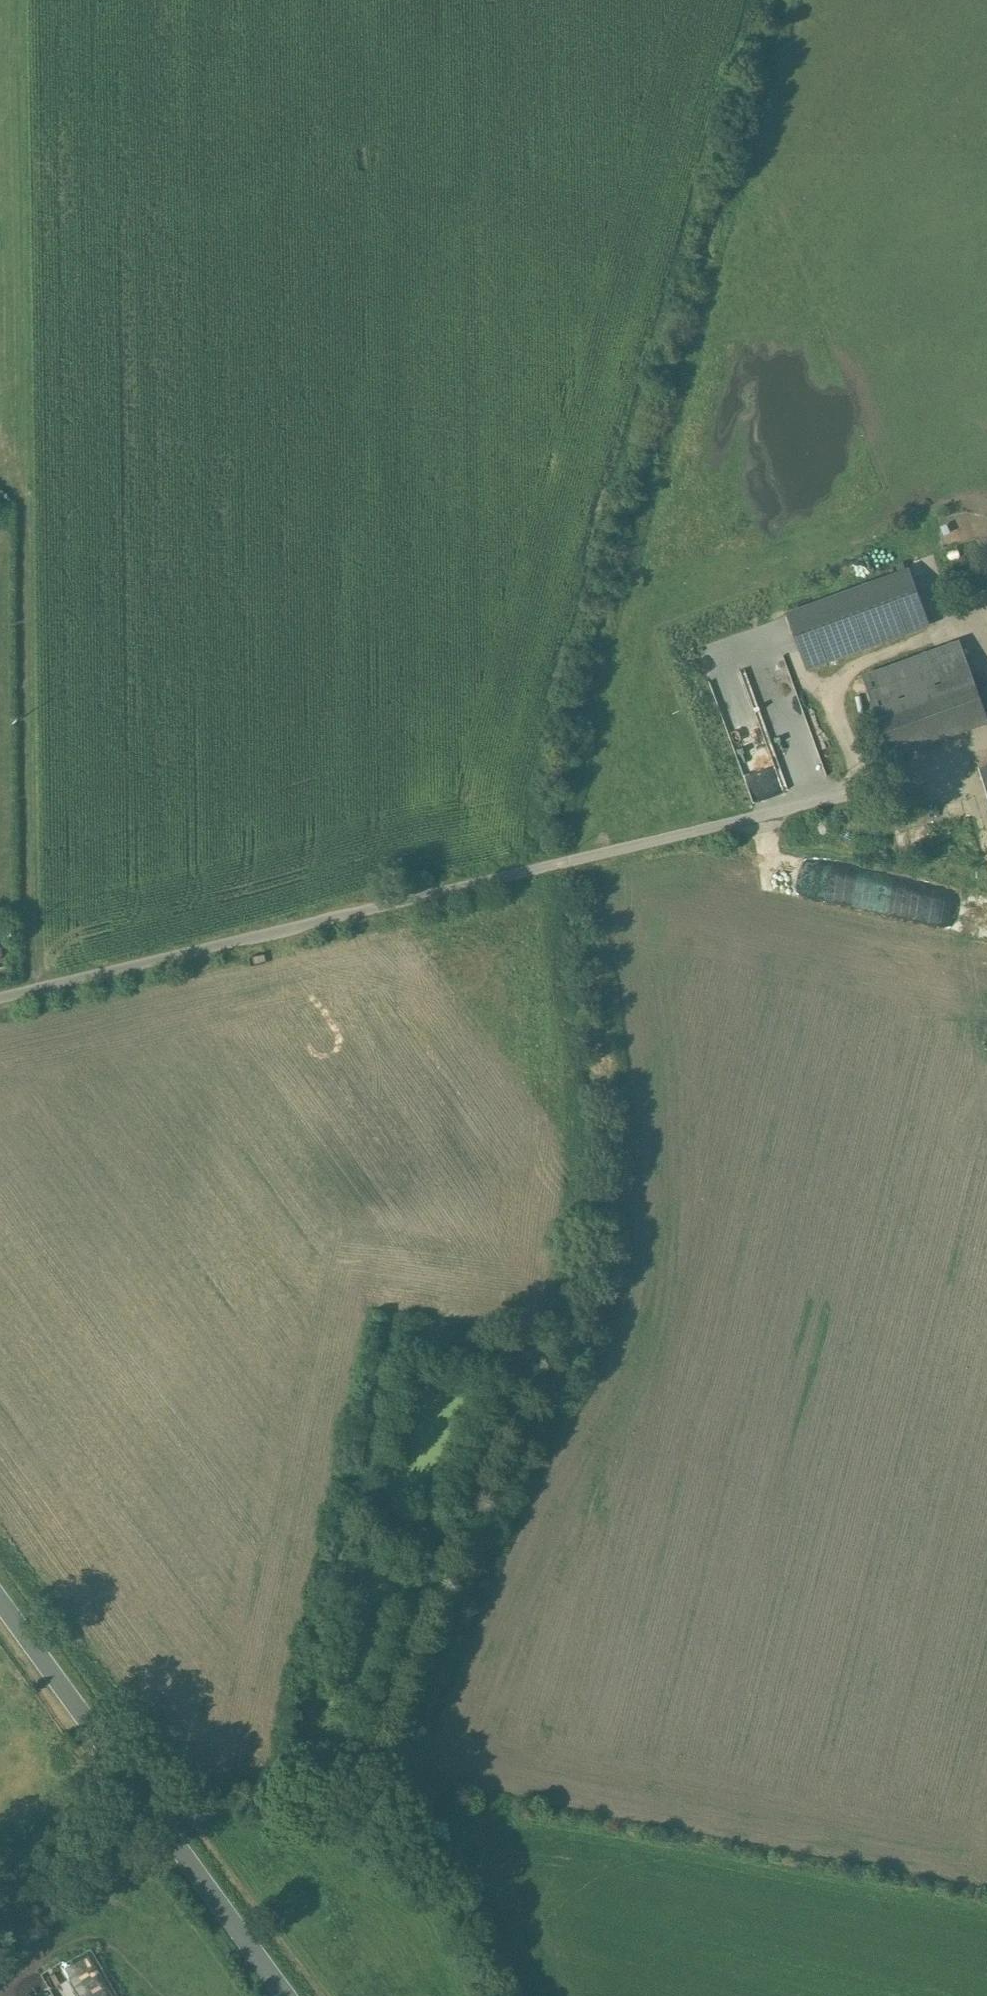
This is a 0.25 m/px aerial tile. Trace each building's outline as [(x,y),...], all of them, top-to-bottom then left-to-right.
[(908,573),(790,615),(810,668),(927,625),(908,573)] [(863,678),(891,757),(986,722),(986,715),(961,643),(863,678)] [(775,864),(771,892),(903,913),(902,914),(943,920),(942,927),(986,934),(986,897),(775,864)] [(10,979),(10,967),(0,968),(0,980),(10,979)] [(364,1774),(357,1771),(355,1777),(362,1780),(364,1774)] [(95,1952),(47,1976),(57,1995),(117,1995),(95,1952)]
